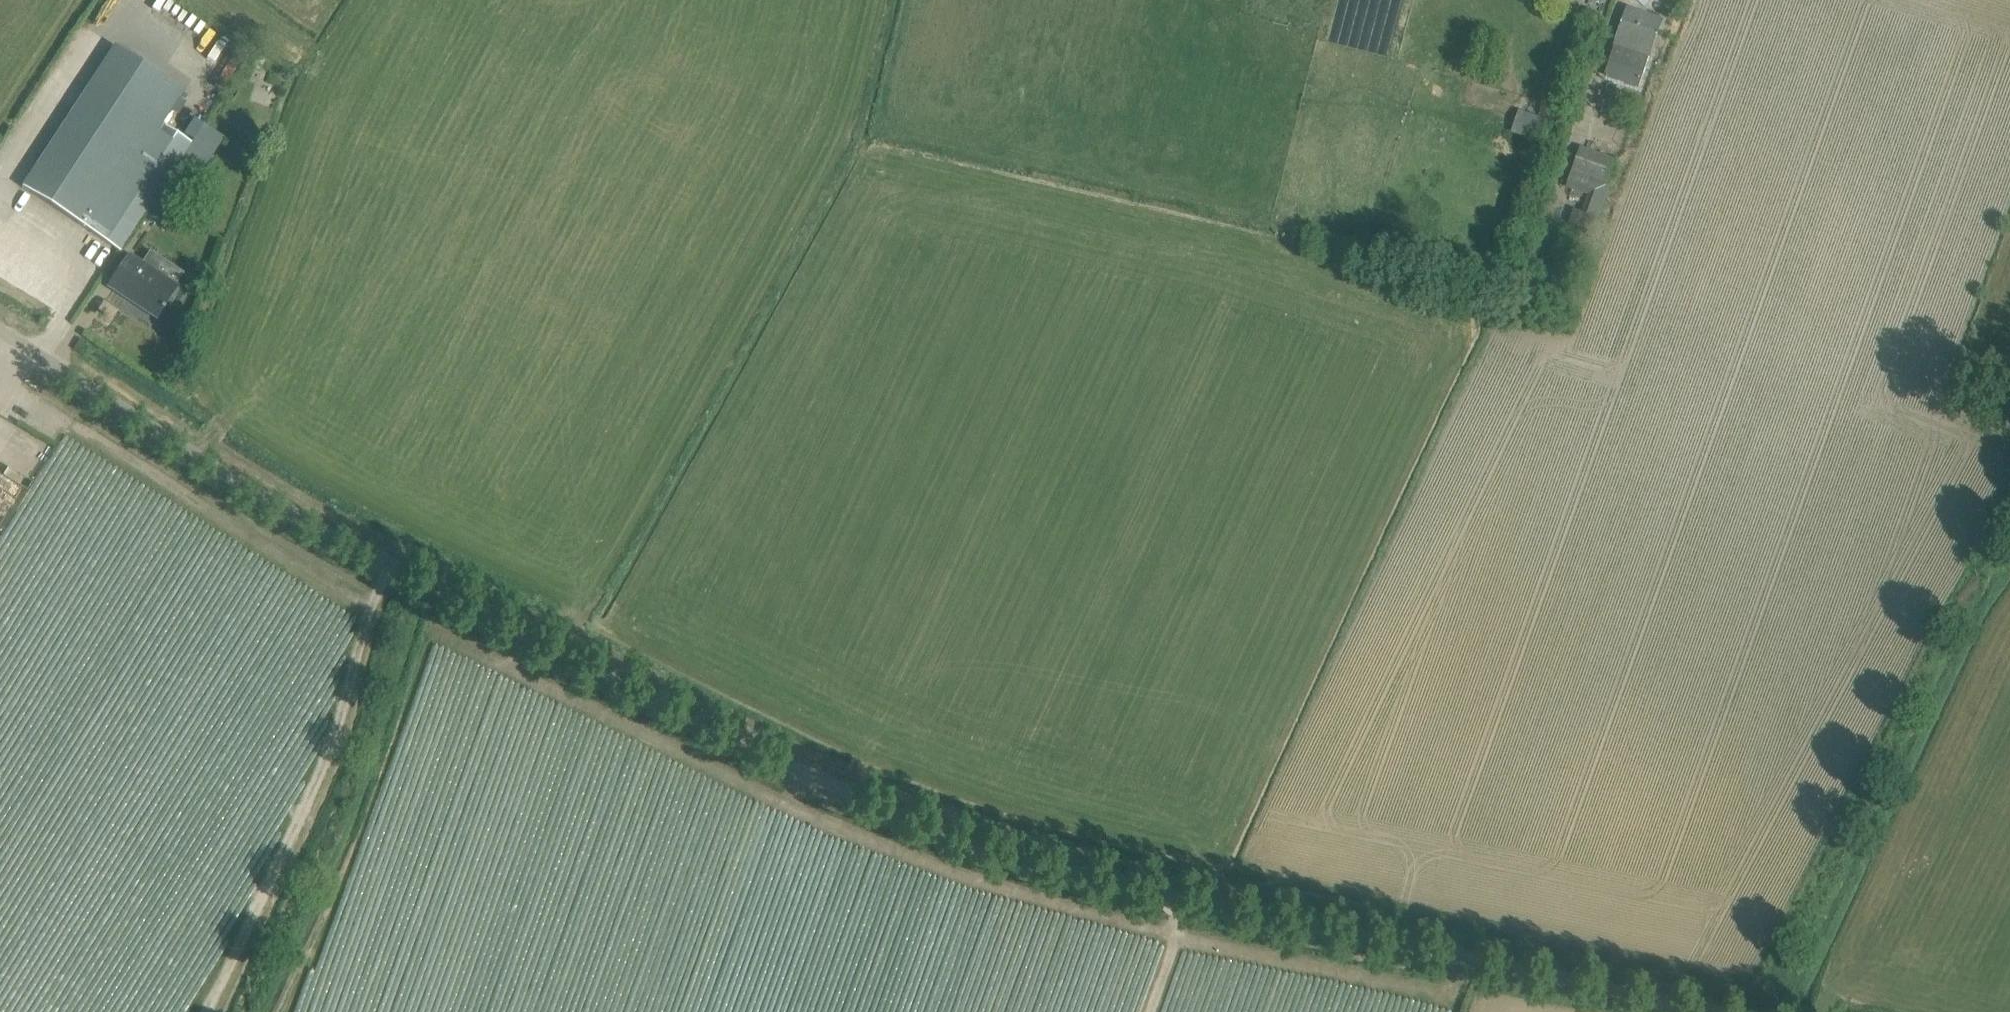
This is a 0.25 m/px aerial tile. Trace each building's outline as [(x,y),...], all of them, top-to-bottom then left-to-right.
[(1627,7),(1609,61),(1604,74),(1638,86),(1662,20),(1627,7)] [(113,51),(34,171),(23,188),(121,252),(165,185),(184,199),(225,138),(204,123),(192,141),(160,120),(178,94),(113,51)] [(1523,109),(1517,132),(1544,140),(1550,116),(1523,109)] [(1580,147),(1572,171),(1612,185),(1620,161),(1580,147)] [(1600,220),(1612,185),(1572,171),(1566,188),(1587,196),(1581,213),(1600,220)] [(127,260),(121,270),(110,287),(157,317),(174,291),(127,260)]
